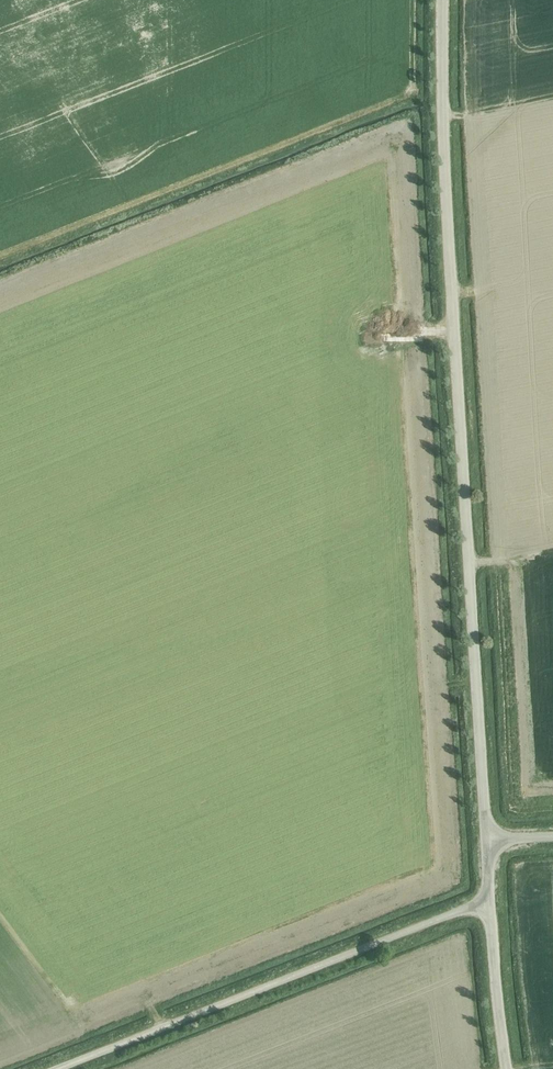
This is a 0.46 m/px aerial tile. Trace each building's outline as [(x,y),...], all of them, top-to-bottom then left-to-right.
[(410,331),(410,317),(400,317),(400,331),(410,331)]
